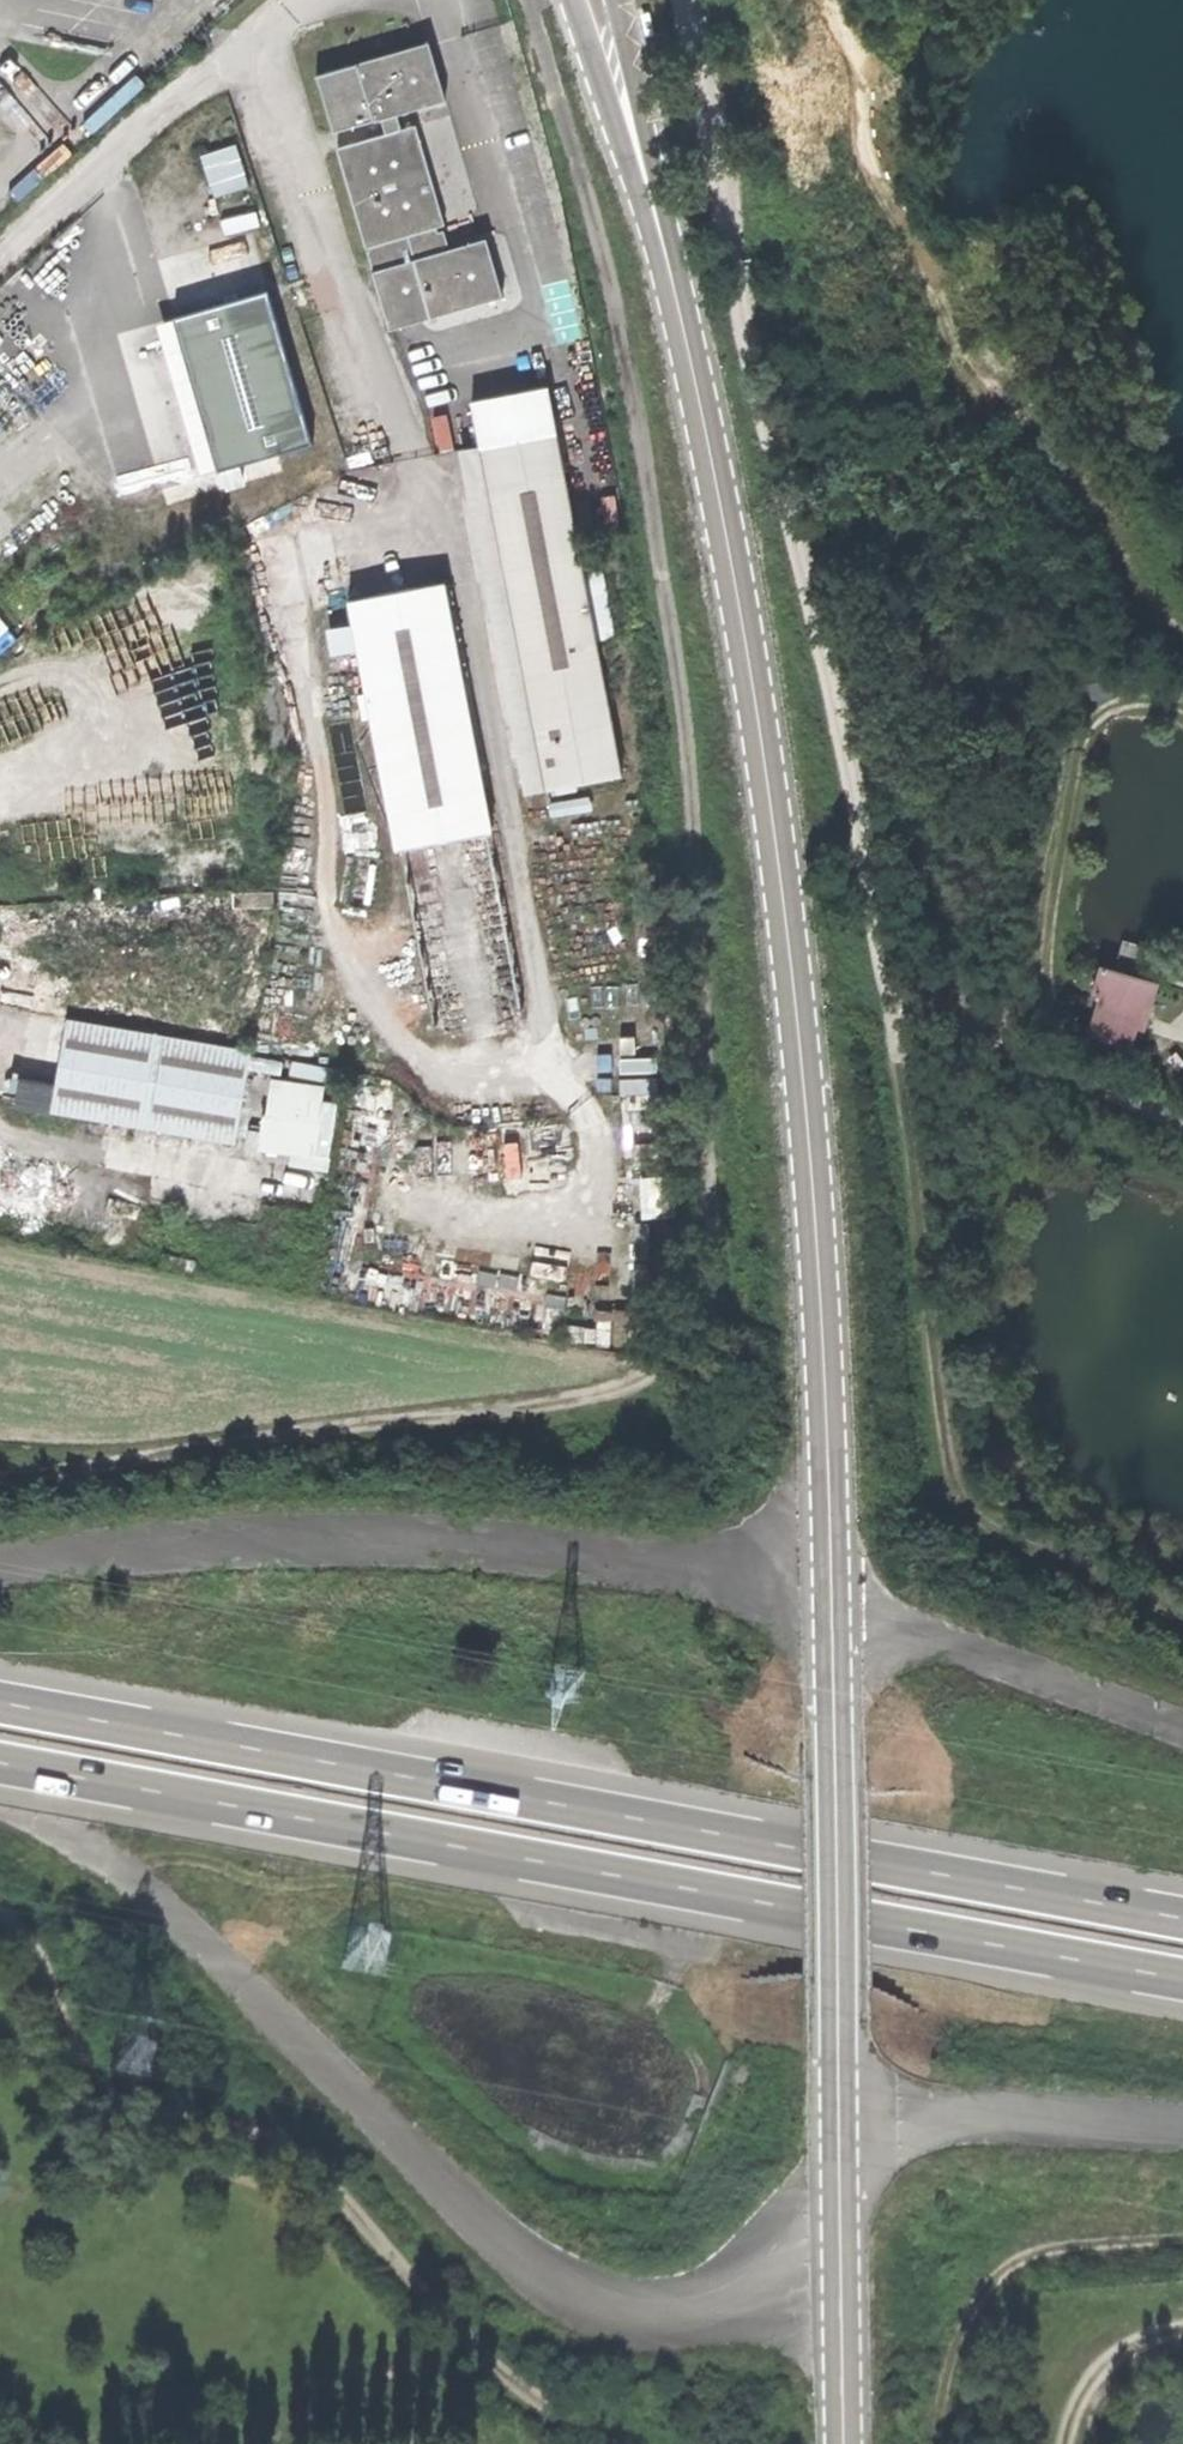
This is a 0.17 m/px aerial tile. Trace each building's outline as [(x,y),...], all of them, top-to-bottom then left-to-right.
[(374,121),(377,120),(397,114),(445,100),(429,44),(357,64),(374,121)] [(334,132),(374,121),(357,64),(318,76),(334,132)] [(397,114),(377,120),(382,137),(402,131),(397,114)] [(366,249),(437,229),(445,226),(416,127),(402,131),(382,137),(337,150),(366,249)] [(454,177),(464,174),(455,140),(445,143),(454,177)] [(236,145),(201,156),(215,198),(250,187),(236,145)] [(438,233),(437,229),(366,249),(373,273),(443,252),(442,246),(438,233)] [(444,231),(438,233),(442,246),(448,244),(446,238),(444,231)] [(443,252),(373,273),(389,330),(503,297),(486,240),(443,252)] [(269,291),(174,318),(219,470),(219,471),(313,444),(269,291)] [(174,318),(157,324),(201,475),(219,470),(174,318)] [(476,421),(481,446),(557,432),(552,407),(476,421)] [(547,790),(623,775),(605,682),(585,576),(557,432),(481,446),(547,790)] [(525,794),(547,790),(481,446),(459,450),(525,794)] [(602,573),(585,576),(605,682),(622,678),(602,573)] [(354,624),(359,651),(367,695),(370,708),(398,850),(493,831),(444,582),(349,601),(354,624)] [(19,632),(0,610),(0,648),(19,632)] [(336,655),(359,651),(354,624),(331,628),(336,655)] [(362,710),(370,708),(367,695),(359,696),(362,710)] [(1144,1037),(1159,983),(1101,966),(1085,1021),(1144,1037)] [(52,1116),(237,1147),(253,1054),(69,1022),(52,1116)]
